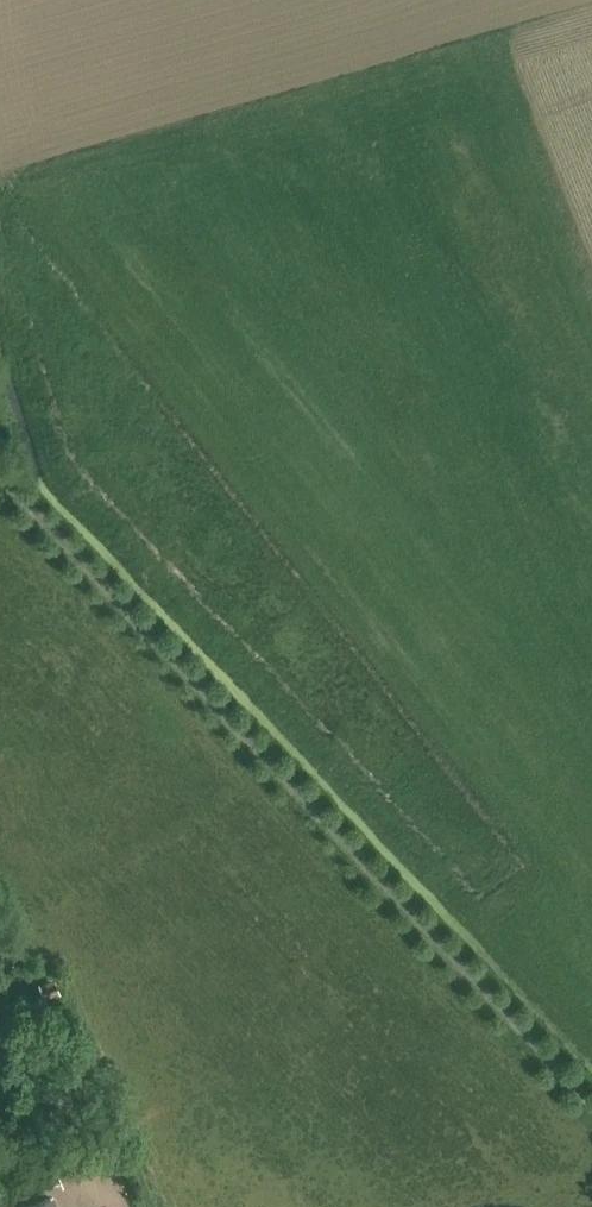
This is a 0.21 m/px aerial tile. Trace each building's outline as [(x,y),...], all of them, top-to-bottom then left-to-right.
[(13,1203),(15,1206),(53,1206),(47,1190),(13,1203)]
